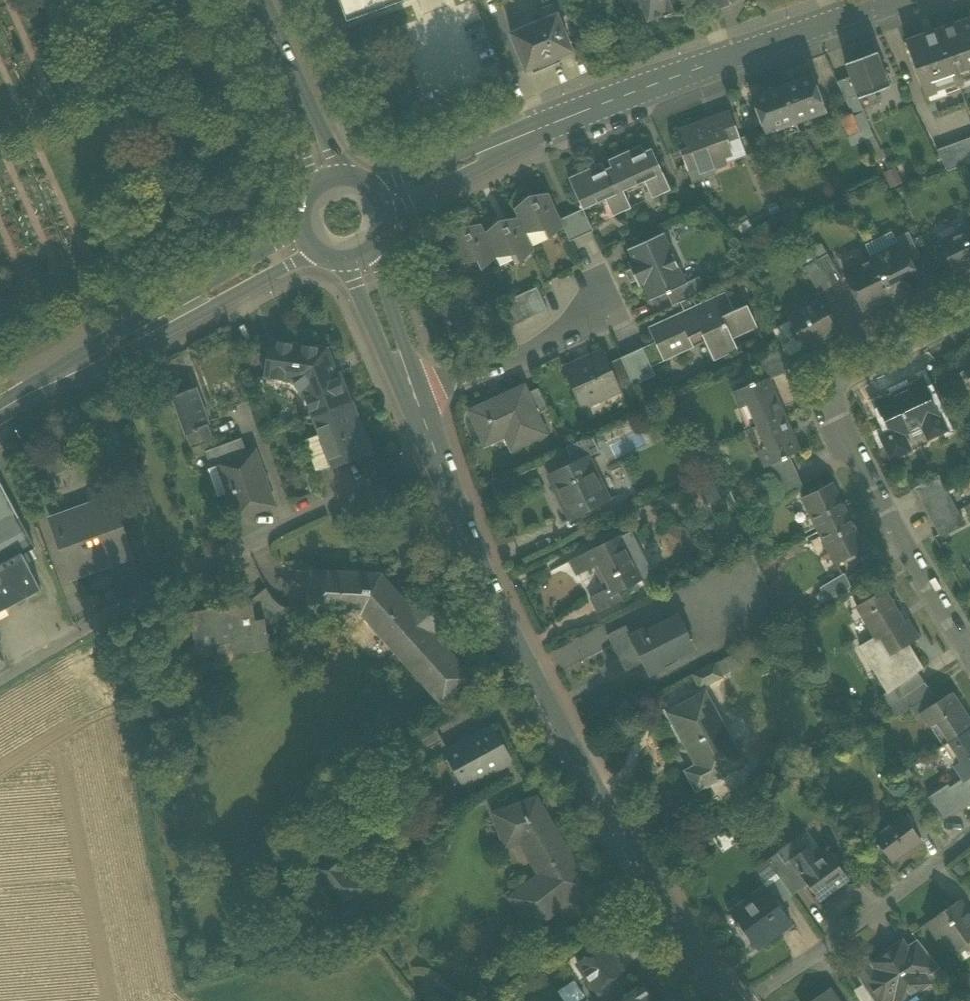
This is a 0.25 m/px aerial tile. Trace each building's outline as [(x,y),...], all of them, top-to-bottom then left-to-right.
[(347,22),(408,0),(339,0),(347,22)] [(632,24),(647,19),(648,21),(664,15),(665,17),(684,11),(680,0),(624,0),(632,24)] [(717,9),(729,5),(727,0),(713,0),(717,9)] [(531,69),(533,74),(562,62),(560,57),(572,52),(557,14),(553,4),(537,10),(541,21),(511,34),(526,71),(531,69)] [(940,30),(959,83),(969,79),(969,20),(940,30)] [(925,95),(959,83),(940,30),(906,42),(925,95)] [(846,63),(858,98),(889,87),(877,52),(846,63)] [(812,76),(782,87),(795,123),(825,112),(812,76)] [(841,82),(847,101),(857,98),(851,79),(841,82)] [(797,128),(795,123),(782,87),(752,98),(765,134),(782,128),(785,136),(798,131),(797,128)] [(838,114),(849,137),(861,131),(850,108),(838,114)] [(680,150),(687,170),(697,166),(711,161),(713,168),(726,164),(724,157),(733,154),(729,142),(740,138),(730,112),(718,116),(720,124),(705,129),(703,122),(680,130),(686,148),(680,150)] [(749,146),(756,158),(767,154),(759,130),(745,136),(749,146)] [(969,163),(969,141),(941,152),(948,171),(969,163)] [(609,160),(612,167),(623,192),(645,182),(652,199),(671,190),(652,149),(639,155),(635,148),(609,160)] [(699,173),(713,168),(711,161),(697,166),(699,173)] [(631,209),(623,192),(612,167),(599,173),(596,166),(569,178),(583,209),(583,210),(584,210),(605,200),(613,217),(631,209)] [(515,209),(519,218),(526,233),(543,226),(549,240),(564,227),(561,220),(549,194),(529,196),(515,209)] [(583,209),(571,215),(581,236),(593,231),(584,210),(583,210),(583,209)] [(571,241),(581,236),(571,215),(561,220),(564,227),(571,241)] [(534,251),(526,233),(519,218),(500,221),(485,233),(496,258),(513,250),(519,264),(534,251)] [(482,270),(496,258),(485,233),(481,224),(462,227),(447,240),(458,264),(476,256),(482,270)] [(953,272),(969,264),(969,229),(940,243),(953,272)] [(900,245),(909,263),(921,257),(908,232),(895,238),(899,246),(900,245)] [(651,299),(652,300),(667,293),(686,284),(686,283),(664,234),(663,233),(629,249),(629,250),(634,261),(629,263),(639,287),(640,286),(645,284),(651,299)] [(899,246),(872,259),(892,299),(920,285),(909,263),(900,245),(899,246)] [(827,254),(816,260),(832,286),(843,280),(827,254)] [(864,313),(892,299),(872,259),(844,273),(864,313)] [(819,294),(832,286),(816,260),(804,268),(819,294)] [(667,293),(673,306),(705,291),(699,277),(686,283),(686,284),(667,293)] [(537,287),(525,292),(536,315),(548,310),(541,297),(537,287)] [(435,305),(450,338),(470,336),(463,322),(481,314),(470,290),(450,293),(435,305)] [(525,320),(536,315),(525,292),(514,297),(525,320)] [(704,340),(713,359),(736,348),(731,337),(756,326),(747,305),(734,311),(726,294),(697,308),(698,311),(686,316),(685,313),(649,330),(662,359),(704,340)] [(514,325),(525,320),(514,297),(503,302),(514,325)] [(788,318),(805,348),(836,330),(820,300),(788,318)] [(502,331),(514,325),(503,302),(492,307),(502,331)] [(306,398),(312,414),(350,400),(340,372),(337,373),(327,349),(271,341),(266,377),(293,380),(306,398)] [(642,348),(621,358),(622,361),(644,351),(642,348)] [(564,369),(581,406),(605,395),(606,397),(620,391),(620,389),(608,364),(603,351),(564,369)] [(644,351),(622,361),(632,383),(633,385),(655,375),(644,351)] [(755,361),(763,380),(767,379),(768,380),(780,375),(769,355),(755,361)] [(620,389),(632,383),(622,361),(621,358),(608,364),(620,389)] [(969,383),(969,360),(961,364),(969,383)] [(794,437),(784,414),(774,392),(773,393),(768,380),(767,379),(763,380),(754,384),(754,383),(734,391),(741,408),(747,405),(757,426),(766,448),(760,451),(767,467),(788,458),(787,457),(799,452),(792,438),(794,437)] [(922,425),(928,438),(946,430),(923,379),(911,384),(912,387),(876,404),(893,439),(922,425)] [(470,411),(485,445),(506,436),(517,431),(523,444),(546,434),(537,415),(528,393),(524,387),(470,411)] [(528,393),(537,415),(547,410),(538,389),(528,393)] [(174,398),(190,445),(212,437),(195,390),(174,398)] [(315,422),(353,407),(350,400),(312,414),(315,422)] [(741,408),(750,429),(757,426),(747,405),(741,408)] [(332,465),(332,466),(370,452),(353,407),(315,422),(322,439),(332,465)] [(766,448),(757,426),(750,429),(760,451),(766,448)] [(517,431),(506,436),(512,450),(523,444),(517,431)] [(568,446),(575,462),(588,456),(588,457),(599,452),(591,435),(568,446)] [(211,468),(212,468),(218,466),(218,465),(248,455),(242,438),(206,452),(211,468)] [(307,444),(317,471),(332,465),(322,439),(307,444)] [(28,459),(41,483),(76,465),(62,440),(28,459)] [(218,465),(218,466),(224,465),(233,490),(227,492),(228,494),(236,518),(274,505),(255,452),(248,455),(218,465)] [(548,475),(570,519),(582,514),(608,501),(610,501),(588,457),(588,456),(575,462),(548,475)] [(767,467),(776,486),(796,477),(788,458),(767,467)] [(219,497),(228,494),(227,492),(233,490),(224,465),(218,466),(212,468),(211,468),(209,469),(219,497)] [(963,521),(945,487),(939,475),(914,488),(920,500),(938,534),(963,521)] [(802,489),(796,477),(776,486),(782,499),(802,489)] [(23,555),(35,548),(0,482),(0,566),(23,555)] [(819,531),(836,564),(864,549),(848,517),(831,484),(802,498),(819,531)] [(53,525),(72,578),(114,563),(112,557),(130,550),(111,498),(81,509),(83,514),(53,525)] [(582,514),(587,525),(613,512),(608,501),(582,514)] [(606,590),(610,597),(618,593),(643,580),(620,535),(569,561),(577,575),(594,567),(606,590)] [(23,555),(0,566),(0,612),(42,590),(23,555)] [(362,612),(443,702),(471,676),(380,574),(311,570),(309,609),(362,612)] [(822,588),(829,601),(850,588),(843,575),(822,588)] [(264,620),(265,627),(268,625),(274,623),(280,617),(282,615),(287,608),(280,606),(270,595),(266,588),(249,602),(249,603),(252,602),(255,621),(264,620)] [(590,598),(598,613),(622,601),(618,593),(610,597),(606,590),(590,598)] [(861,646),(888,691),(897,686),(917,671),(917,672),(923,668),(908,644),(918,638),(907,620),(903,622),(884,590),(857,606),(875,637),(861,646)] [(232,640),(235,659),(248,657),(247,651),(269,647),(265,627),(264,620),(255,621),(252,602),(249,603),(193,612),(199,645),(232,640)] [(643,662),(649,673),(663,666),(662,664),(695,647),(679,616),(646,633),(645,631),(632,637),(631,638),(638,652),(643,661),(642,661),(643,662)] [(607,635),(620,661),(621,660),(638,652),(631,638),(632,637),(626,625),(607,635)] [(564,643),(551,650),(561,669),(574,662),(564,643)] [(626,671),(643,662),(642,661),(643,661),(638,652),(621,660),(626,671)] [(736,653),(715,664),(722,677),(743,666),(736,653)] [(700,688),(722,677),(715,664),(694,675),(700,688)] [(879,696),(888,709),(924,683),(917,672),(917,671),(897,686),(888,691),(879,696)] [(931,694),(924,683),(888,709),(894,719),(911,708),(931,694)] [(688,772),(697,789),(707,783),(708,784),(744,764),(705,693),(669,713),(698,766),(688,772)] [(949,742),(969,728),(969,722),(951,693),(936,702),(921,712),(921,713),(930,726),(936,723),(949,742)] [(917,716),(921,713),(921,712),(936,702),(931,694),(911,708),(917,716)] [(446,752),(465,787),(512,761),(493,727),(448,751),(446,752)] [(964,778),(965,780),(969,776),(969,728),(949,742),(962,762),(956,765),(964,778)] [(416,742),(427,762),(446,752),(448,751),(437,730),(416,742)] [(965,780),(964,778),(950,788),(948,789),(960,809),(961,810),(969,804),(969,776),(965,780)] [(928,797),(943,820),(960,809),(948,789),(950,788),(947,784),(928,797)] [(513,896),(533,923),(585,885),(536,800),(496,814),(507,843),(522,839),(543,874),(513,896)] [(905,818),(919,837),(933,827),(919,807),(905,818)] [(873,837),(891,862),(921,840),(919,837),(905,818),(903,815),(873,837)] [(830,853),(837,863),(846,857),(823,828),(807,840),(804,841),(808,846),(811,844),(817,854),(821,859),(830,853)] [(804,841),(807,840),(802,833),(777,852),(778,853),(785,863),(790,859),(808,846),(804,841)] [(343,843),(337,846),(312,868),(342,904),(360,888),(346,871),(353,864),(356,859),(357,853),(354,847),(349,844),(343,843)] [(816,855),(817,854),(811,844),(808,846),(790,859),(801,873),(820,859),(816,855)] [(779,877),(778,878),(791,895),(807,883),(808,883),(801,873),(790,859),(785,863),(778,853),(768,860),(779,877)] [(807,883),(819,900),(848,878),(837,863),(830,853),(821,859),(817,854),(816,855),(820,859),(801,873),(808,883),(807,883)] [(778,905),(791,895),(778,878),(765,888),(766,889),(767,889),(778,905)] [(747,935),(756,946),(790,921),(778,905),(767,889),(766,889),(744,905),(747,915),(736,923),(739,927),(739,926),(745,936),(747,935)] [(954,952),(969,941),(969,915),(960,900),(927,923),(938,939),(943,936),(954,952)] [(907,946),(927,976),(940,967),(917,939),(907,946)] [(873,968),(860,977),(875,1000),(890,1000),(893,999),(911,987),(916,994),(931,983),(927,976),(907,946),(902,940),(890,948),(894,954),(873,968)] [(577,963),(595,990),(596,989),(620,973),(624,970),(606,944),(577,963)] [(890,948),(869,962),(873,968),(894,954),(890,948)] [(851,964),(860,977),(873,968),(869,962),(864,955),(851,964)] [(604,1000),(617,1000),(632,991),(620,973),(596,989),(604,1000)] [(642,984),(632,991),(617,1000),(653,1000),(642,984)] [(916,994),(911,987),(893,999),(895,1000),(915,1000),(919,999),(916,994)] [(830,989),(812,1000),(838,1000),(830,989)]
